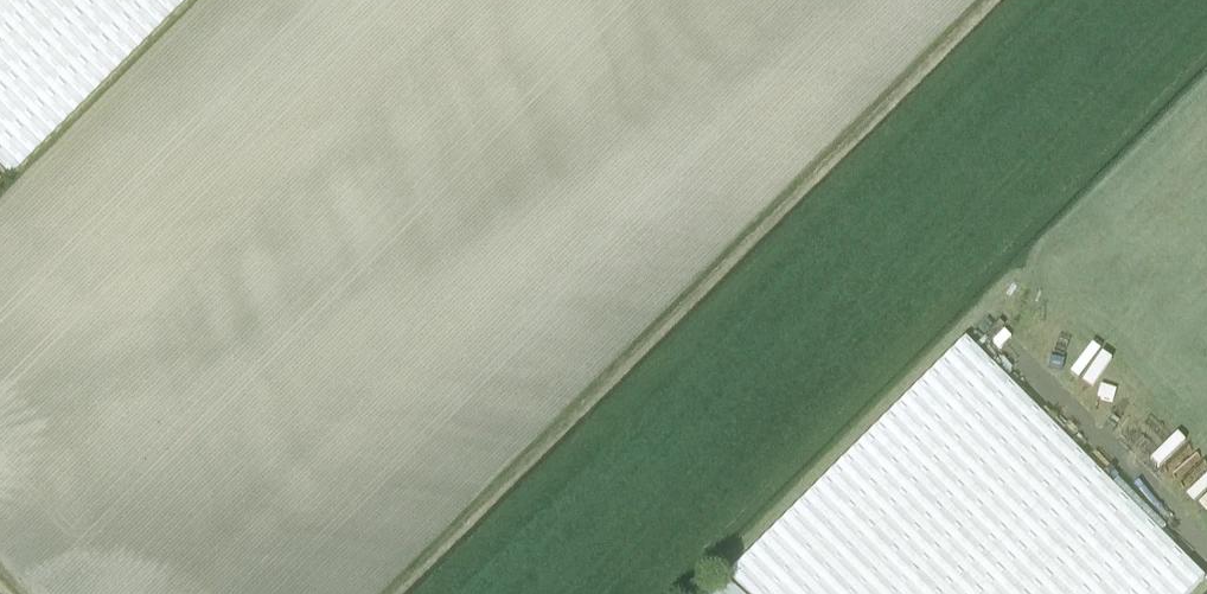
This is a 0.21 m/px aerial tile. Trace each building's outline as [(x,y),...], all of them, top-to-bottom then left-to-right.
[(190,0),(0,0),(0,172),(8,181),(190,0)] [(1204,579),(1085,461),(965,342),(727,576),(745,593),(1188,593),(1204,579)]
